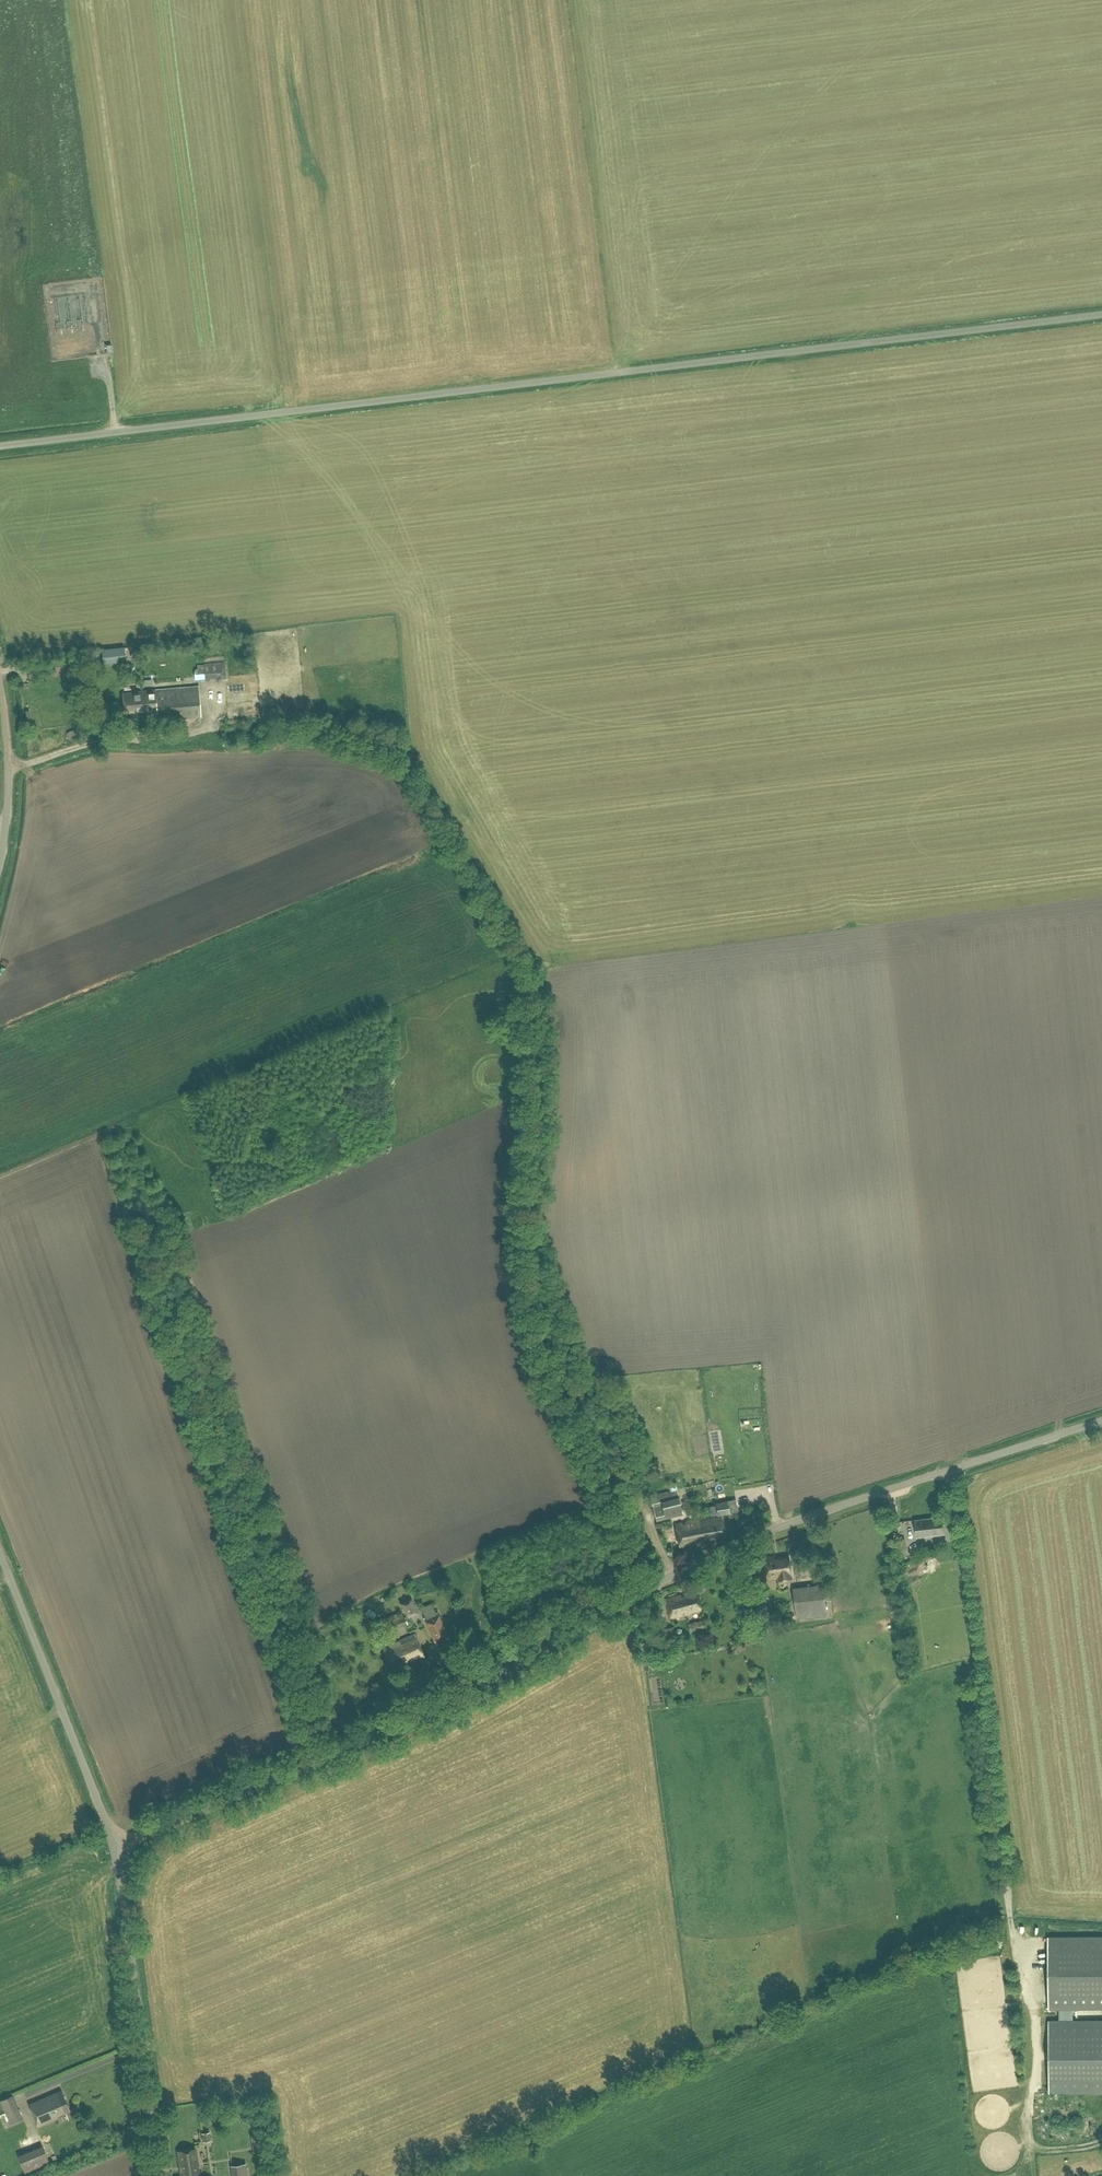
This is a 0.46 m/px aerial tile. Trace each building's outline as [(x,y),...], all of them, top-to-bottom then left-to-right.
[(125,662),(124,647),(102,650),(104,664),(125,662)] [(224,657),(203,658),(204,666),(197,666),(197,670),(194,670),(195,679),(216,678),(216,680),(226,679),(224,657)] [(145,700),(146,711),(157,710),(157,715),(161,720),(200,717),(198,686),(142,691),(143,700),(145,700)] [(124,713),(146,711),(145,700),(143,700),(142,691),(133,691),(133,692),(123,693),(124,713)] [(690,1497),(685,1479),(668,1484),(670,1490),(649,1496),(656,1521),(682,1514),(678,1500),(690,1497)] [(715,1482),(709,1483),(711,1493),(717,1492),(715,1482)] [(738,1511),(735,1498),(714,1503),(717,1515),(738,1511)] [(694,1521),(698,1544),(700,1543),(700,1541),(707,1540),(707,1539),(725,1536),(722,1517),(699,1522),(698,1520),(694,1521)] [(945,1534),(943,1517),(915,1520),(917,1537),(945,1534)] [(680,1547),(698,1544),(694,1521),(676,1524),(680,1547)] [(908,1557),(906,1538),(891,1540),(894,1559),(908,1557)] [(776,1560),(776,1556),(766,1558),(768,1579),(779,1577),(780,1580),(792,1579),(792,1575),(793,1575),(791,1558),(776,1560)] [(807,1575),(805,1562),(794,1563),(796,1576),(807,1575)] [(827,1614),(824,1590),(794,1594),(797,1618),(827,1614)] [(701,1610),(697,1591),(687,1594),(688,1597),(681,1599),(680,1595),(665,1599),(670,1618),(689,1613),(701,1610)] [(417,1612),(411,1598),(400,1603),(407,1617),(417,1612)] [(449,1637),(437,1611),(424,1617),(436,1643),(449,1637)] [(398,1620),(396,1613),(381,1619),(386,1632),(408,1624),(405,1617),(398,1620)] [(424,1658),(414,1634),(397,1641),(397,1642),(383,1648),(391,1666),(405,1661),(407,1665),(424,1658)] [(1072,2020),(1072,2009),(1101,2009),(1101,1936),(1048,1936),(1049,2009),(1058,2009),(1058,2020),(1047,2020),(1048,2094),(1101,2093),(1101,2020),(1072,2020)] [(70,2110),(62,2090),(28,2103),(38,2126),(58,2118),(57,2115),(70,2110)] [(12,2095),(0,2100),(0,2102),(9,2123),(22,2118),(12,2095)] [(1049,2109),(1050,2117),(1075,2116),(1074,2096),(1040,2097),(1040,2109),(1049,2109)] [(49,2162),(42,2145),(17,2156),(24,2172),(49,2162)] [(195,2147),(177,2150),(181,2175),(200,2175),(195,2147)] [(246,2163),(230,2165),(232,2175),(248,2175),(246,2163)]
